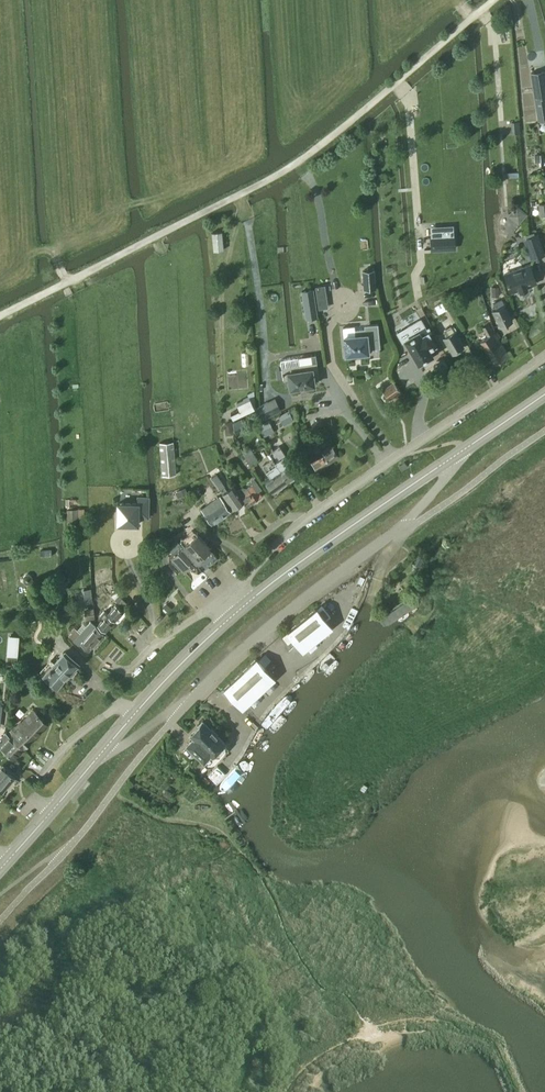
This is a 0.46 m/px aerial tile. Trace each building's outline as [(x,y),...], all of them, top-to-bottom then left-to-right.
[(531,76),(535,102),(537,115),(544,114),(544,110),(544,101),(544,82),(544,74),(531,76)] [(519,121),(512,122),(513,133),(520,132),(519,121)] [(518,205),(509,216),(520,224),(528,213),(518,205)] [(538,233),(524,238),(531,259),(544,254),(538,233)] [(444,237),(432,238),(433,250),(444,249),(444,237)] [(531,265),(504,274),(511,292),(519,289),(520,291),(528,288),(527,286),(537,283),(531,265)] [(365,289),(376,288),(375,269),(369,270),(369,274),(364,274),(365,289)] [(329,308),(325,285),(315,287),(319,309),(329,308)] [(313,289),(302,290),(306,319),(318,318),(313,289)] [(504,305),(501,299),(493,303),(496,309),(492,310),(500,326),(513,321),(505,304),(504,305)] [(446,309),(442,302),(435,306),(439,313),(446,309)] [(423,364),(431,359),(429,357),(432,355),(429,350),(435,346),(425,328),(426,328),(421,319),(407,328),(412,336),(405,340),(410,347),(408,348),(412,354),(413,353),(419,363),(421,361),(423,364)] [(494,334),(489,324),(483,327),(487,335),(486,335),(487,337),(481,341),(496,365),(509,356),(494,333),(494,334)] [(455,332),(451,326),(443,331),(447,337),(444,339),(453,354),(464,347),(455,332)] [(380,347),(378,327),(355,330),(356,335),(344,336),(346,354),(355,353),(360,353),(368,352),(368,348),(380,347)] [(289,379),(290,388),(315,385),(314,378),(319,377),(317,362),(282,368),(284,380),(289,379)] [(400,392),(394,382),(383,389),(390,399),(400,392)] [(240,408),(231,412),(234,418),(255,408),(256,408),(254,390),(247,393),(249,397),(237,402),(240,408)] [(263,419),(281,411),(278,404),(272,407),(269,401),(257,407),(263,419)] [(289,411),(281,415),(285,423),(293,420),(289,411)] [(259,425),(264,436),(273,432),(268,421),(259,425)] [(176,474),(174,441),(160,442),(163,475),(176,474)] [(269,453),(273,458),(289,482),(297,476),(289,464),(292,462),(280,445),(269,453)] [(339,458),(331,446),(311,460),(319,472),(339,458)] [(253,453),(250,448),(243,453),(246,458),(250,465),(257,460),(253,453)] [(289,482),(273,458),(264,465),(272,476),(265,481),(273,492),(289,482)] [(408,466),(405,462),(399,466),(402,470),(408,466)] [(226,487),(217,474),(212,478),(234,508),(244,502),(232,487),(227,490),(225,487),(226,487)] [(253,485),(249,488),(243,487),(237,491),(248,506),(261,496),(258,492),(262,489),(255,480),(252,483),(253,485)] [(188,493),(186,487),(175,492),(178,498),(188,493)] [(230,511),(219,496),(202,508),(212,523),(230,511)] [(149,497),(138,497),(138,504),(118,504),(117,525),(138,525),(138,518),(149,518),(149,497)] [(78,511),(77,509),(67,509),(68,524),(86,523),(85,511),(78,511)] [(185,544),(198,560),(203,556),(203,557),(212,550),(208,545),(207,546),(207,545),(207,544),(198,533),(185,544)] [(193,564),(198,560),(185,544),(172,555),(181,566),(182,566),(182,567),(185,571),(194,564),(193,564)] [(52,556),(52,549),(40,550),(41,558),(52,556)] [(377,618),(377,622),(383,632),(425,603),(417,591),(427,554),(419,550),(413,553),(411,552),(409,554),(408,556),(399,562),(398,563),(394,566),(393,567),(387,574),(384,579),(377,618)] [(120,595),(116,598),(126,609),(129,606),(120,595)] [(123,612),(115,605),(107,613),(104,611),(99,617),(102,620),(98,624),(106,631),(123,612)] [(326,619),(317,607),(287,631),(297,643),(326,619)] [(95,618),(94,608),(85,609),(86,619),(95,618)] [(76,627),(69,635),(74,640),(73,641),(76,643),(80,646),(82,644),(89,650),(104,634),(91,623),(90,622),(87,625),(81,632),(78,629),(76,627)] [(77,666),(63,652),(54,661),(51,658),(40,668),(58,686),(77,666)] [(268,670),(256,658),(224,688),(236,701),(268,670)] [(7,674),(5,684),(12,685),(14,675),(7,674)] [(16,727),(9,734),(24,749),(48,725),(34,711),(22,723),(22,722),(17,727),(16,727)] [(194,738),(186,746),(199,757),(201,760),(204,762),(211,754),(212,755),(214,753),(216,755),(219,754),(225,748),(225,745),(223,743),(225,741),(220,736),(203,721),(190,735),(194,738)] [(5,742),(0,747),(7,753),(7,752),(14,760),(24,749),(9,734),(7,733),(2,738),(5,742)] [(0,767),(0,789),(3,791),(15,777),(8,771),(7,770),(2,766),(2,765),(0,767)] [(168,797),(171,791),(166,788),(163,794),(168,797)]
